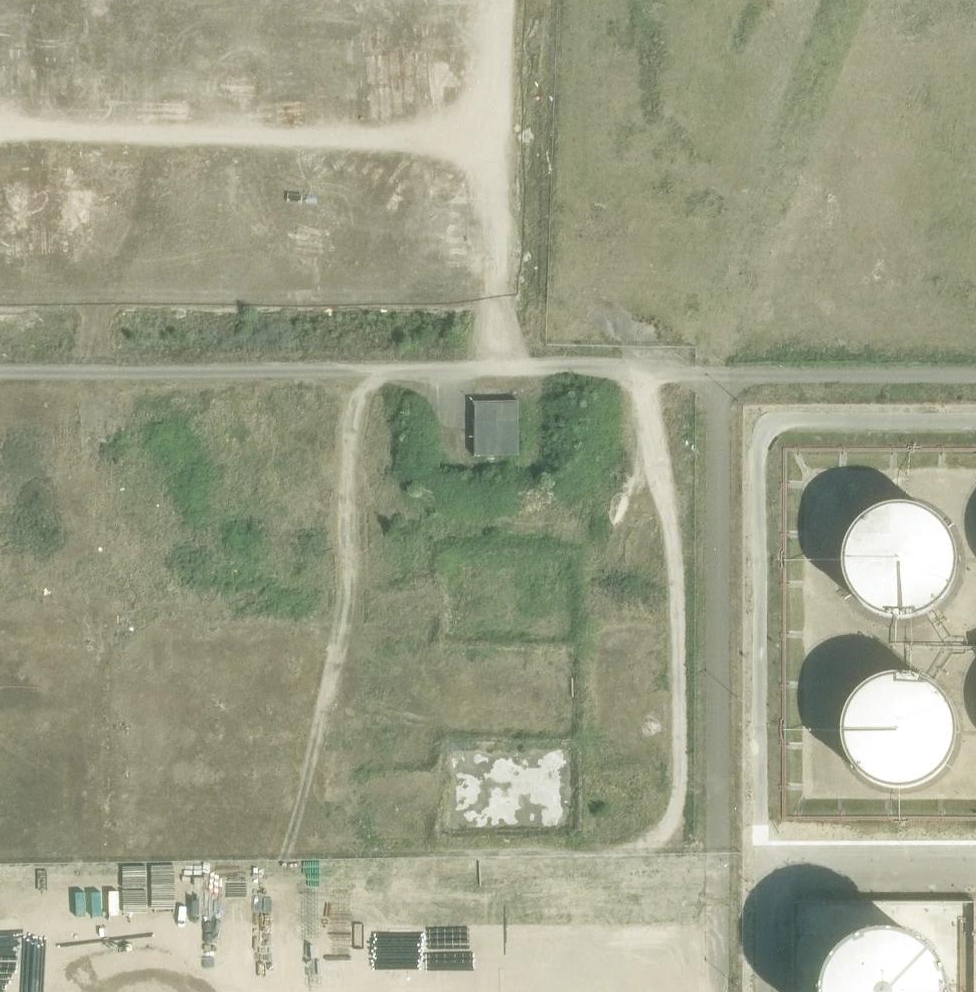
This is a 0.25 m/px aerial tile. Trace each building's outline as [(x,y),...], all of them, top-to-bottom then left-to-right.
[(32,94),(32,0),(0,0),(0,94),(32,94)] [(519,455),(518,403),(475,404),(475,455),(519,455)] [(959,561),(959,560),(957,548),(954,538),(948,527),(941,519),(933,512),(924,507),(913,503),(903,502),(890,503),(882,505),(871,511),(860,519),(853,527),(847,538),(844,548),(842,559),(843,569),(847,582),(852,592),(859,601),(866,607),(876,613),(889,617),(899,618),(909,618),(919,615),(930,610),(936,607),(941,602),(949,592),(954,583),(957,572),(959,561)] [(958,732),(958,731),(957,718),(953,708),(947,697),(940,689),(930,681),(919,675),(910,673),(898,672),(888,674),(876,677),(867,682),(858,690),(851,700),(846,710),(842,721),(842,732),(843,743),(846,753),(851,762),(859,772),(867,779),(878,784),(889,788),(900,789),(911,788),(924,783),(932,779),(940,772),(948,762),(953,753),(957,743),(958,732)] [(947,983),(944,972),(938,961),(930,951),(921,943),(910,937),(899,933),(887,931),(874,931),(862,934),(851,939),(841,946),(832,955),(826,966),(821,977),(819,989),(819,991),(948,991),(947,983)]
